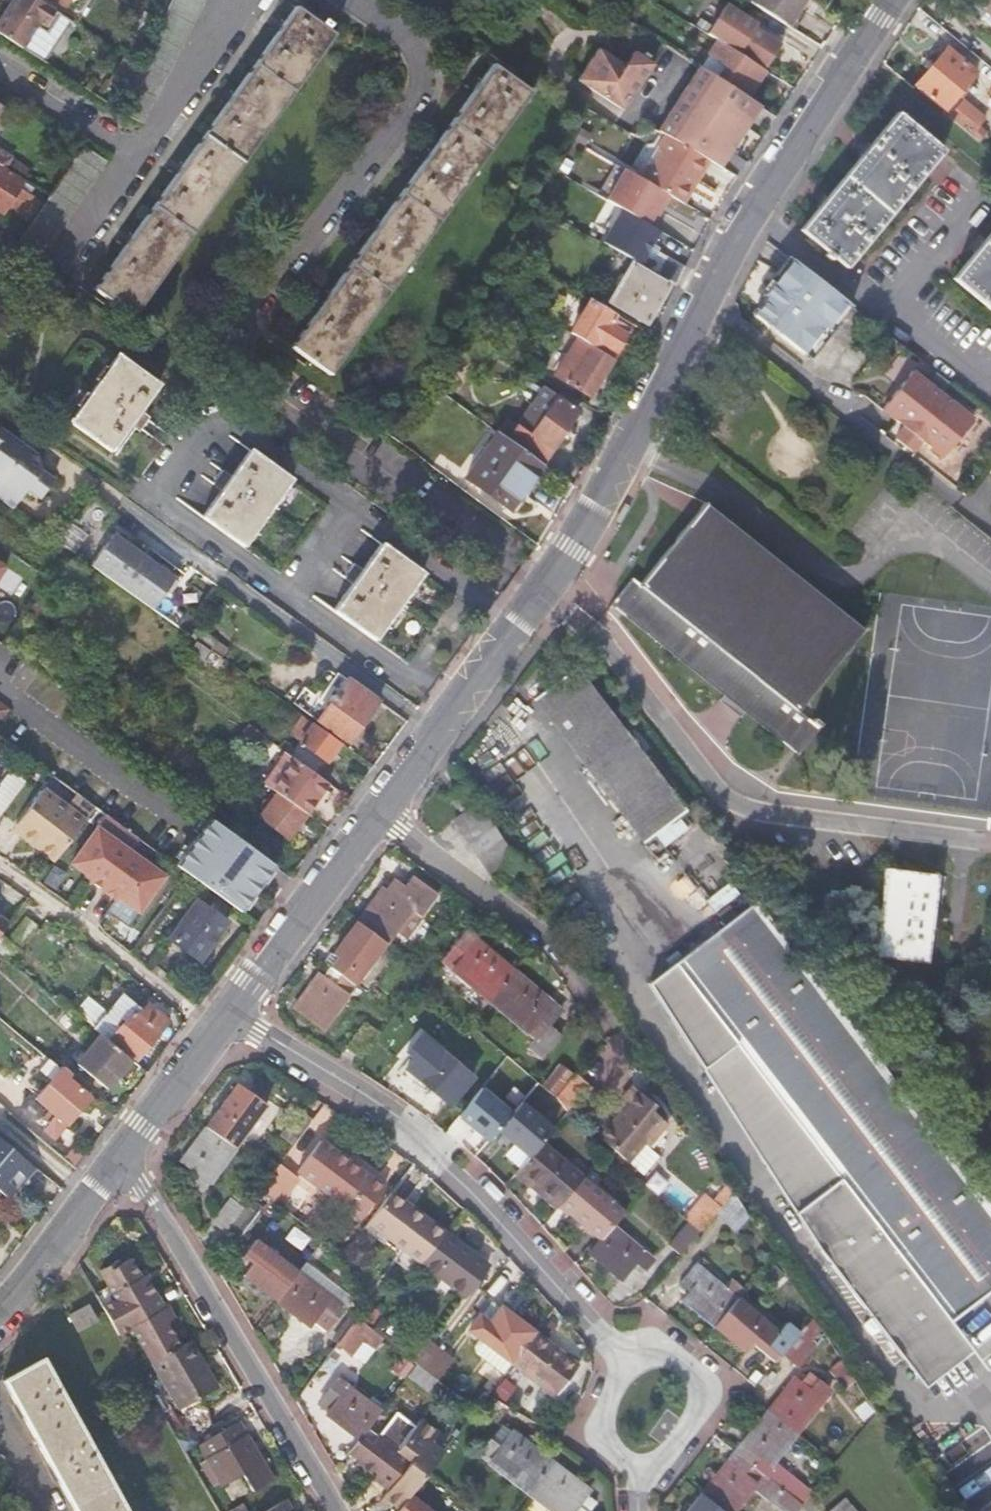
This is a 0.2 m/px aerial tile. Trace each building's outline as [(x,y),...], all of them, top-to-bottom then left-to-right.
[(0,20),(0,35),(18,46),(35,19),(41,22),(51,7),(40,0),(13,0),(0,20)] [(747,1),(785,24),(802,0),(747,0),(747,1)] [(981,4),(974,12),(981,18),(984,14),(990,20),(990,0),(976,0),(981,4)] [(94,288),(130,314),(330,30),(326,27),(328,23),(322,19),(319,22),(295,5),(94,288)] [(736,51),(743,56),(745,53),(765,66),(780,42),(760,29),(762,26),(729,5),(710,35),(736,51)] [(51,7),(41,22),(45,25),(55,9),(51,7)] [(944,47),(913,85),(943,110),(974,72),(960,60),(963,56),(958,51),(954,56),(944,47)] [(595,83),(609,57),(598,50),(582,74),(595,83)] [(747,94),(764,68),(743,56),(736,51),(720,76),(747,94)] [(595,83),(593,89),(625,110),(654,64),(647,60),(650,56),(644,53),(642,57),(634,52),(624,67),(609,57),(595,83)] [(290,346),(327,371),(527,88),(491,62),(290,346)] [(659,131),(664,134),(707,160),(719,167),(730,150),(759,105),(700,67),(670,114),(659,131)] [(956,120),(977,136),(990,117),(990,116),(971,101),(956,120)] [(941,148),(895,110),(800,228),(845,266),(941,148)] [(634,174),(639,176),(646,165),(653,162),(658,154),(657,146),(664,134),(659,131),(652,143),(644,146),(639,154),(640,163),(634,174)] [(639,176),(683,202),(707,160),(664,134),(657,146),(658,154),(653,162),(646,165),(639,176)] [(45,200),(15,247),(37,263),(64,223),(106,159),(85,145),(84,146),(49,196),(45,200)] [(5,168),(10,159),(11,157),(0,150),(0,165),(5,168)] [(2,213),(7,205),(16,210),(27,194),(18,188),(24,180),(22,179),(5,168),(0,165),(0,212),(2,213)] [(664,217),(596,178),(586,194),(621,215),(618,220),(627,225),(630,220),(655,233),(664,217)] [(955,280),(990,311),(990,237),(955,280)] [(676,284),(685,265),(660,251),(650,268),(676,284)] [(793,260),(787,256),(767,281),(773,286),(781,276),(793,260)] [(767,298),(767,299),(817,339),(846,302),(793,260),(781,276),(773,286),(764,296),(767,298)] [(638,268),(617,305),(645,322),(667,284),(638,268)] [(530,305),(515,296),(510,303),(526,313),(530,305)] [(570,330),(577,334),(612,356),(633,323),(591,296),(570,330)] [(767,299),(753,316),(804,356),(817,339),(767,299)] [(822,343),(851,306),(846,302),(817,339),(822,343)] [(589,394),(612,356),(577,334),(554,372),(589,394)] [(809,360),(822,343),(817,339),(804,356),(809,360)] [(80,407),(70,421),(111,450),(121,436),(130,423),(138,429),(144,420),(148,415),(140,410),(149,396),(158,383),(117,354),(108,367),(80,407)] [(911,371),(891,397),(922,422),(943,396),(911,371)] [(509,438),(541,462),(549,450),(576,410),(555,395),(543,412),(530,403),(515,425),(506,419),(499,430),(509,438)] [(922,422),(952,446),(973,419),(943,396),(922,422)] [(922,422),(891,397),(881,409),(896,420),(905,428),(896,439),(904,446),(922,422)] [(905,428),(896,420),(886,431),(896,439),(905,428)] [(943,457),(952,446),(922,422),(904,446),(912,452),(921,440),(943,457)] [(12,508),(27,487),(40,497),(53,478),(40,469),(38,455),(0,428),(0,499),(12,508)] [(509,438),(498,430),(465,475),(510,507),(542,462),(541,462),(509,438)] [(222,489),(203,516),(244,545),(284,490),(292,478),(250,448),(232,475),(224,470),(221,474),(214,483),(222,489)] [(634,569),(612,597),(798,747),(817,723),(794,704),(859,621),(704,497),(641,574),(634,569)] [(104,545),(91,563),(122,586),(144,555),(109,530),(101,543),(104,545)] [(354,582),(334,609),(376,639),(387,625),(425,573),(382,542),(363,569),(355,563),(353,567),(346,576),(354,582)] [(10,560),(0,555),(0,579),(10,560)] [(144,555),(122,586),(153,608),(166,590),(170,592),(178,580),(144,555)] [(227,660),(212,649),(205,659),(220,670),(227,660)] [(576,670),(557,684),(652,816),(676,799),(576,670)] [(348,678),(319,718),(347,738),(353,730),(355,732),(378,699),(348,678)] [(652,816),(557,684),(532,703),(630,833),(652,816)] [(302,739),(292,754),(296,756),(319,773),(342,742),(305,715),(293,732),(302,739)] [(264,734),(251,724),(243,735),(256,744),(264,734)] [(292,754),(285,749),(263,781),(273,788),(278,791),(308,812),(330,781),(319,773),(296,756),(292,754)] [(88,819),(46,787),(19,823),(29,831),(25,836),(56,860),(82,827),(84,824),(88,819)] [(290,837),(308,812),(278,791),(260,815),(290,837)] [(452,817),(490,875),(491,878),(492,877),(516,861),(478,801),(454,816),(452,817)] [(276,864),(211,817),(208,821),(200,833),(189,847),(181,859),(177,864),(242,911),(245,907),(254,895),(264,881),(273,869),(276,864)] [(193,829),(200,833),(208,821),(202,817),(193,829)] [(104,888),(132,849),(98,825),(72,860),(87,871),(92,875),(90,878),(104,888)] [(174,855),(181,859),(189,847),(183,843),(174,855)] [(165,874),(132,849),(104,888),(117,897),(119,895),(125,899),(139,909),(165,874)] [(273,869),(264,881),(267,884),(276,871),(273,869)] [(886,869),(875,956),(927,963),(939,876),(886,869)] [(355,921),(384,942),(409,908),(419,915),(437,892),(413,875),(403,888),(393,881),(386,891),(380,887),(355,921)] [(254,895),(245,907),(248,910),(257,897),(254,895)] [(197,898),(169,938),(199,960),(227,921),(197,898)] [(729,922),(990,1287),(990,1210),(754,903),(729,922)] [(352,985),(384,942),(355,921),(332,952),(337,956),(347,964),(339,975),(352,985)] [(729,922),(674,964),(950,1327),(990,1295),(990,1287),(729,922)] [(488,999),(513,970),(465,931),(440,959),(488,999)] [(13,960),(21,948),(1,934),(0,935),(0,951),(13,960)] [(339,975),(328,968),(322,977),(316,973),(292,1006),(321,1028),(352,985),(339,975)] [(560,1010),(513,970),(488,999),(534,1038),(526,1047),(539,1058),(559,1035),(547,1024),(560,1010)] [(122,992),(93,1027),(101,1034),(121,1049),(124,1046),(137,1056),(168,1020),(151,1005),(146,1011),(122,992)] [(127,1083),(141,1065),(121,1049),(101,1034),(78,1063),(108,1088),(117,1076),(127,1083)] [(429,1059),(415,1077),(447,1104),(469,1076),(427,1041),(419,1051),(429,1059)] [(405,1068),(415,1077),(429,1059),(419,1051),(405,1068)] [(60,1067),(49,1058),(40,1069),(51,1078),(35,1097),(66,1123),(89,1095),(68,1078),(72,1073),(62,1065),(60,1067)] [(502,1059),(483,1083),(491,1089),(511,1065),(502,1059)] [(553,1096),(573,1072),(560,1060),(539,1084),(553,1096)] [(575,1071),(553,1096),(564,1110),(589,1082),(575,1071)] [(623,1104),(616,1112),(598,1137),(626,1158),(641,1138),(646,1142),(664,1118),(648,1106),(652,1101),(628,1083),(616,1099),(623,1104)] [(229,1093),(205,1126),(233,1147),(265,1104),(252,1095),(251,1097),(240,1088),(234,1097),(229,1093)] [(497,1129),(528,1156),(540,1142),(551,1129),(511,1095),(502,1104),(511,1111),(497,1129)] [(290,1145),(310,1119),(296,1109),(277,1134),(290,1145)] [(233,1147),(205,1126),(180,1159),(188,1165),(197,1171),(191,1178),(189,1181),(201,1190),(233,1147)] [(15,1188),(18,1184),(14,1181),(30,1161),(0,1136),(0,1175),(15,1188)] [(320,1141),(299,1168),(361,1216),(381,1188),(320,1141)] [(528,1156),(517,1169),(557,1204),(580,1177),(540,1142),(528,1156)] [(282,1163),(264,1190),(282,1202),(300,1175),(282,1163)] [(0,1175),(0,1190),(8,1196),(15,1188),(0,1175)] [(580,1177),(557,1204),(599,1239),(610,1226),(621,1212),(580,1177)] [(420,1261),(441,1233),(388,1193),(367,1221),(420,1261)] [(746,1214),(732,1193),(717,1210),(713,1214),(732,1230),(746,1214)] [(683,1221),(697,1233),(713,1214),(717,1210),(702,1197),(682,1220),(683,1221)] [(211,1221),(225,1231),(242,1208),(229,1199),(211,1221)] [(242,1208),(225,1231),(242,1234),(258,1213),(245,1204),(242,1208)] [(663,1244),(678,1256),(697,1233),(683,1221),(663,1244)] [(599,1239),(588,1252),(619,1279),(630,1266),(639,1275),(652,1261),(610,1226),(599,1239)] [(475,1259),(441,1233),(420,1261),(463,1293),(480,1271),(470,1264),(475,1259)] [(242,1274),(275,1300),(297,1271),(253,1239),(246,1249),(256,1256),(242,1274)] [(113,1297),(100,1305),(107,1318),(155,1291),(148,1278),(145,1280),(141,1273),(131,1257),(120,1263),(117,1258),(97,1270),(113,1297)] [(680,1300),(712,1326),(735,1299),(742,1290),(728,1279),(720,1287),(693,1264),(684,1274),(695,1282),(690,1288),(680,1279),(674,1286),(685,1295),(680,1300)] [(297,1271),(275,1300),(307,1325),(321,1306),(332,1315),(340,1304),(297,1271)] [(155,1291),(107,1318),(116,1333),(129,1326),(150,1363),(181,1344),(167,1320),(171,1318),(164,1305),(155,1291)] [(735,1299),(712,1326),(744,1352),(754,1340),(775,1357),(793,1337),(780,1327),(776,1332),(735,1299)] [(490,1300),(477,1316),(488,1325),(501,1309),(490,1300)] [(86,1303),(68,1314),(76,1330),(95,1319),(86,1303)] [(511,1361),(533,1333),(501,1309),(488,1325),(477,1316),(468,1329),(478,1337),(511,1361)] [(352,1317),(340,1348),(372,1360),(383,1329),(352,1317)] [(573,1365),(533,1333),(511,1361),(555,1394),(566,1380),(573,1365)] [(511,1361),(478,1337),(472,1345),(473,1351),(502,1373),(511,1361)] [(422,1370),(438,1348),(425,1338),(408,1359),(415,1364),(422,1370)] [(181,1344),(150,1363),(179,1412),(217,1389),(207,1371),(204,1373),(186,1342),(181,1344)] [(422,1370),(434,1379),(435,1380),(451,1358),(438,1348),(422,1370)] [(2,1379),(74,1510),(124,1510),(40,1357),(2,1379)] [(422,1370),(415,1364),(407,1375),(425,1390),(434,1379),(422,1370)] [(359,1439),(367,1429),(381,1411),(380,1410),(336,1377),(328,1388),(339,1396),(325,1413),(359,1439)] [(793,1379),(767,1410),(795,1432),(829,1390),(816,1379),(807,1390),(793,1379)] [(767,1410),(766,1412),(734,1451),(800,1505),(810,1493),(771,1462),(795,1432),(767,1410)] [(367,1429),(359,1439),(351,1449),(361,1456),(355,1464),(388,1489),(382,1498),(388,1502),(398,1510),(404,1502),(406,1499),(408,1496),(442,1452),(429,1442),(436,1432),(418,1418),(394,1450),(367,1429)] [(236,1421),(196,1445),(221,1486),(239,1476),(249,1493),(271,1480),(236,1421)] [(499,1447),(511,1432),(500,1424),(489,1439),(499,1447)] [(525,1492),(549,1461),(511,1432),(499,1447),(489,1439),(476,1455),(525,1492)] [(734,1451),(700,1493),(723,1510),(732,1510),(752,1487),(782,1510),(796,1510),(800,1505),(734,1451)] [(549,1461),(525,1492),(550,1510),(584,1510),(576,1505),(581,1498),(587,1489),(549,1461)] [(700,1493),(686,1510),(723,1510),(700,1493)] [(397,1510),(419,1510),(423,1506),(408,1496),(406,1499),(404,1502),(398,1510),(397,1510)] [(260,1510),(290,1510),(282,1498),(260,1510)] [(581,1498),(576,1505),(584,1510),(587,1510),(591,1506),(581,1498)] [(827,1510),(855,1510),(844,1498),(827,1510)]
